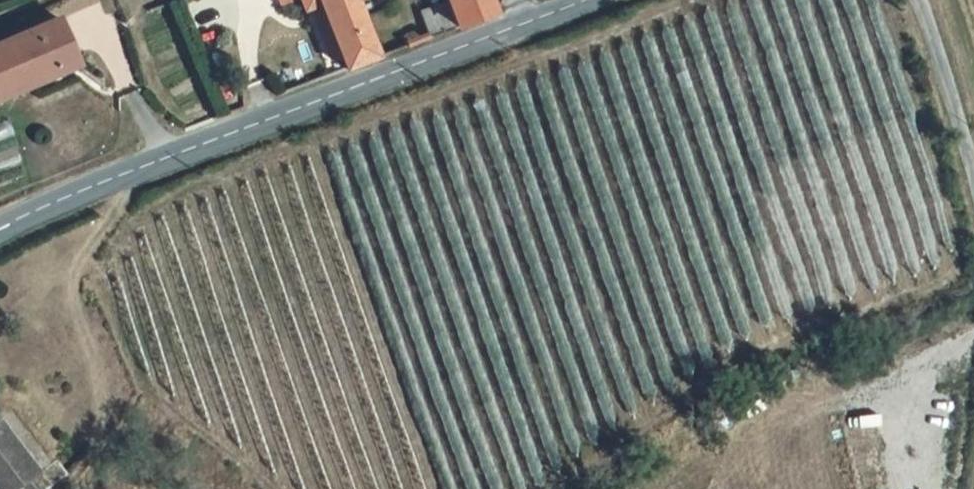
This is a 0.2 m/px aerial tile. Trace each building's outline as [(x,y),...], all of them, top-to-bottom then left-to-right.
[(306,8),(321,2),(345,67),(378,55),(357,0),(302,0),(306,8)] [(457,24),(470,20),(495,11),(490,0),(448,0),(457,24)] [(30,73),(28,68),(73,54),(58,10),(0,31),(0,83),(30,73)] [(27,480),(39,469),(0,421),(0,488),(34,488),(27,480)]
